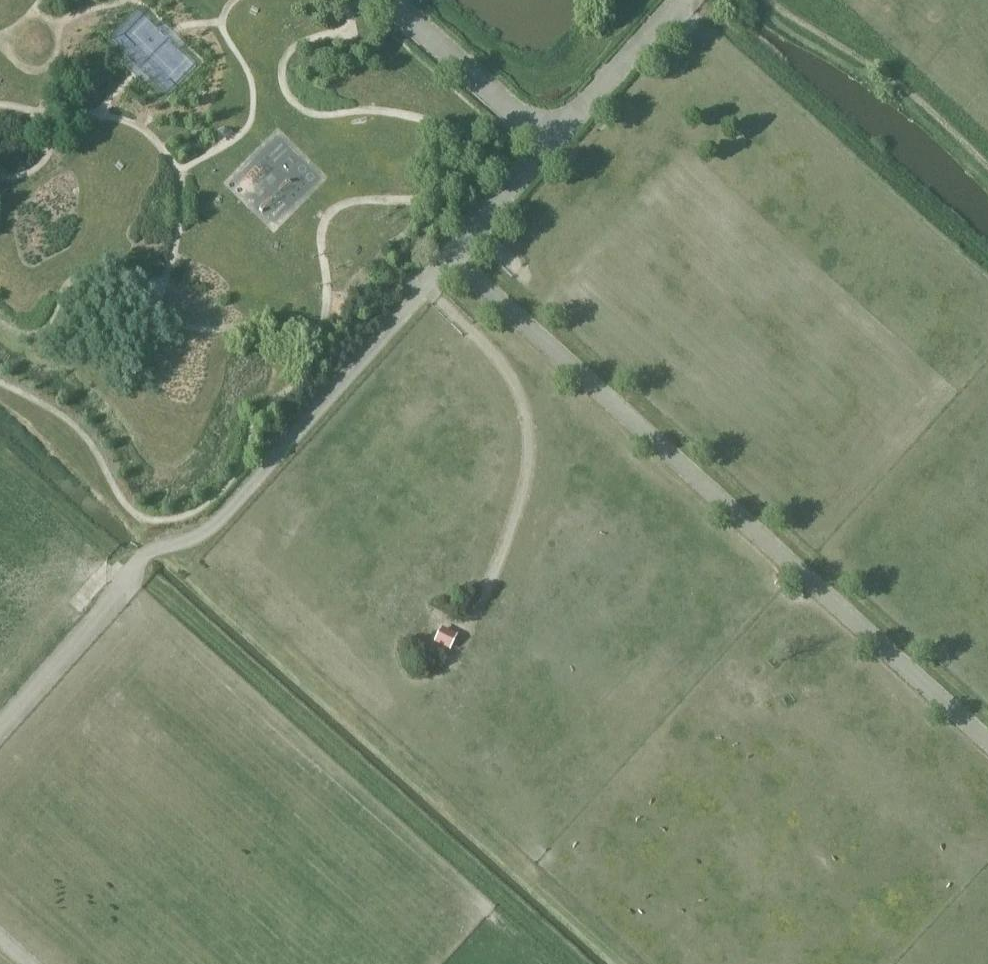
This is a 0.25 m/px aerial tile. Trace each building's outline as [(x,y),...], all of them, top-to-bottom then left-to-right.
[(433,639),(449,646),(457,630),(441,623),(433,639)]
